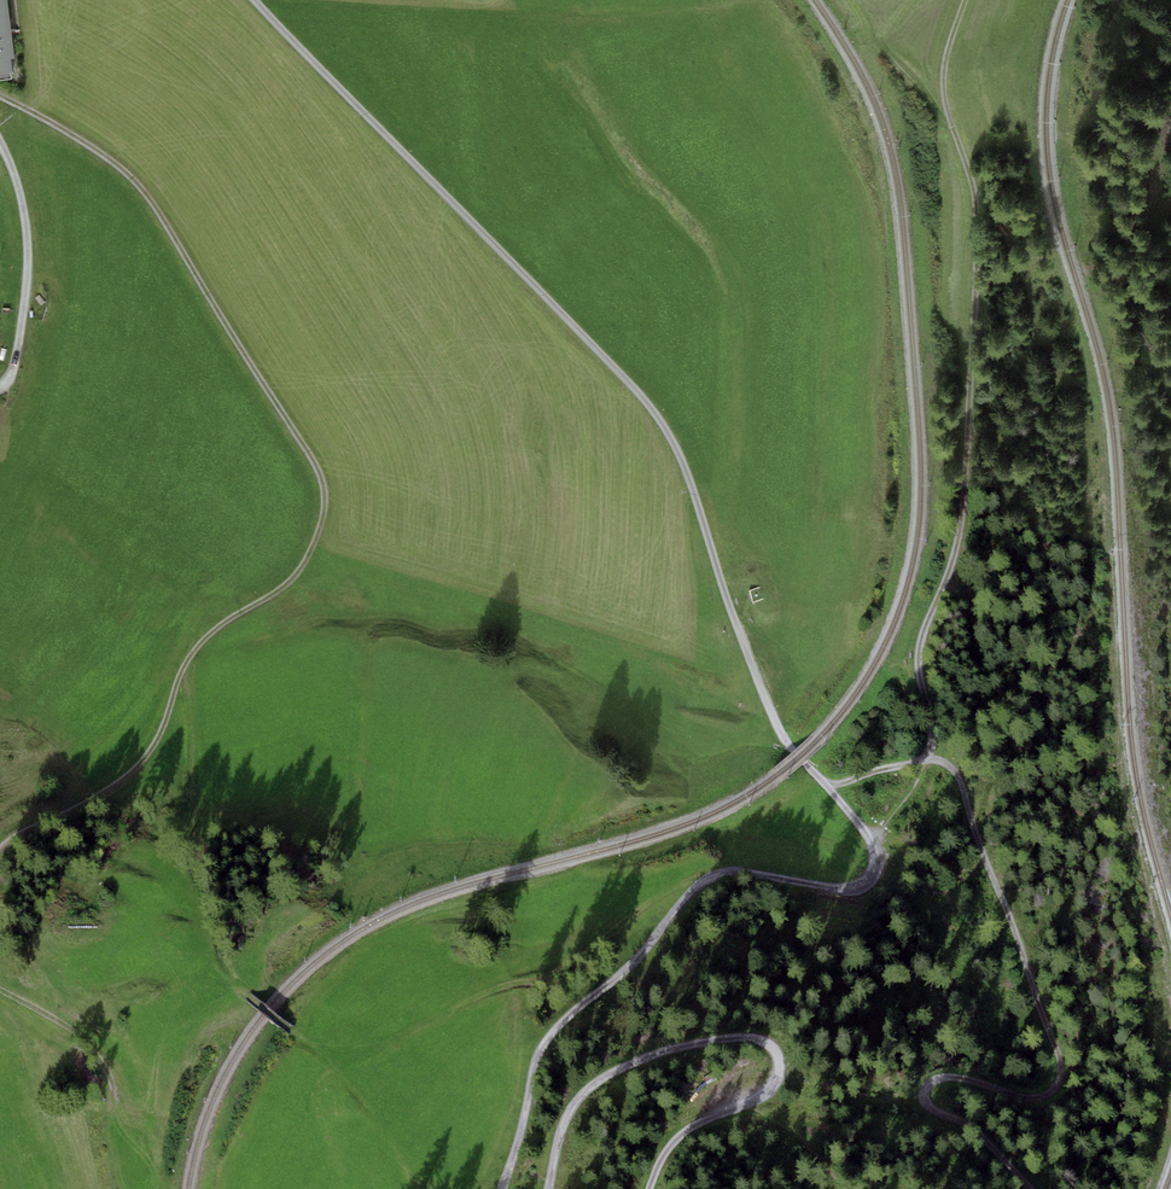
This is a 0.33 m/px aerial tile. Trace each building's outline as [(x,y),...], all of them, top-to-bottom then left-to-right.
[(7,0),(0,0),(0,74),(10,72),(13,72),(12,59),(14,59),(7,0)] [(764,598),(760,587),(750,591),(754,602),(764,598)]
